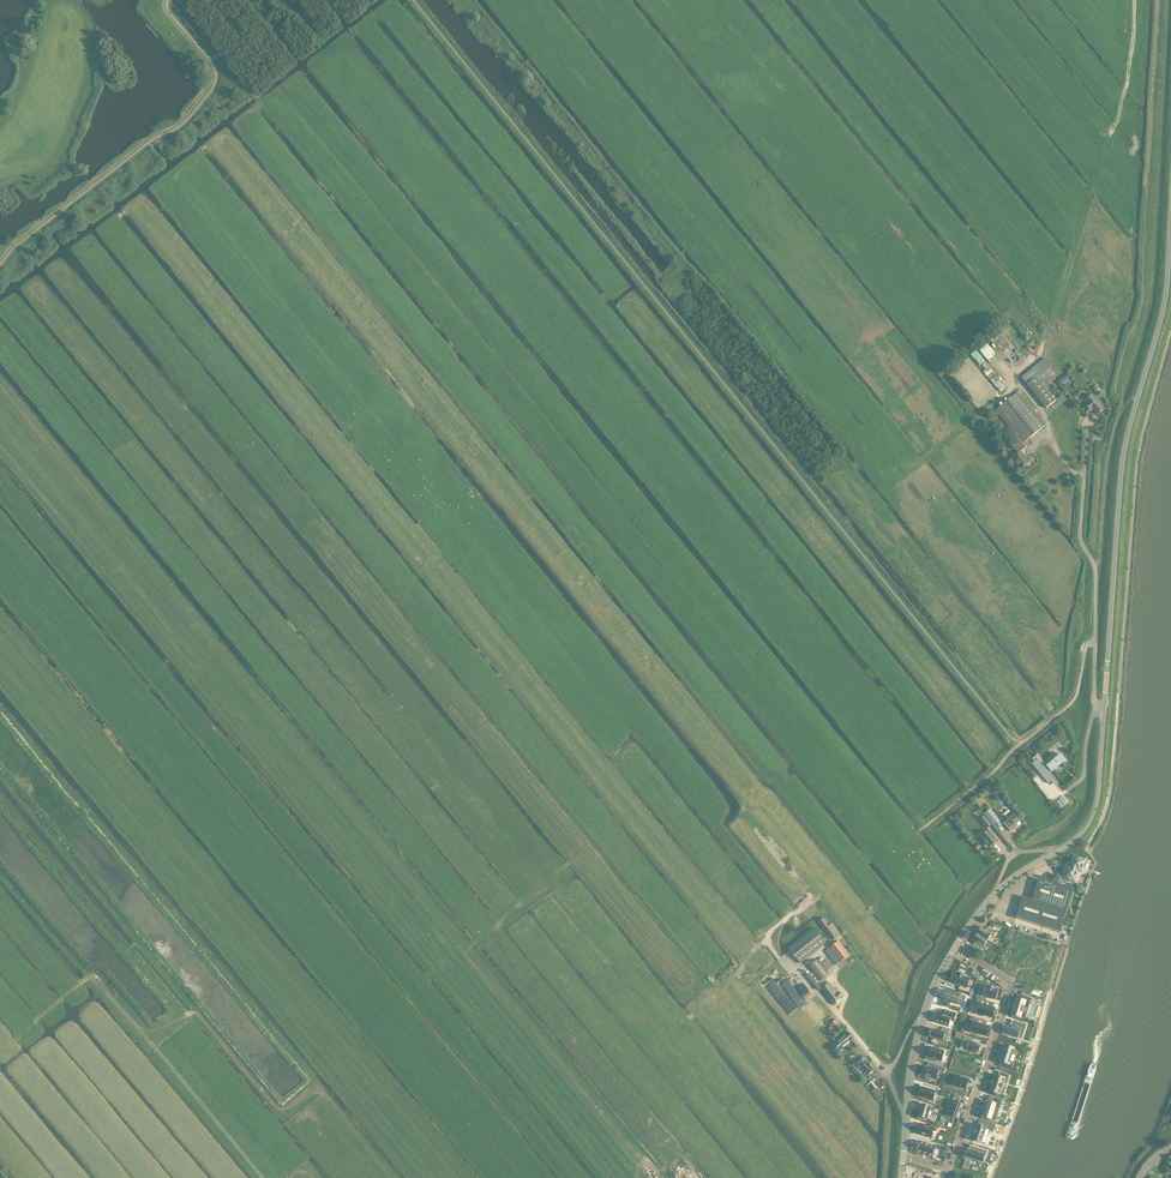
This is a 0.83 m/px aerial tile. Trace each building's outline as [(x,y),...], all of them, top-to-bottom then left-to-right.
[(1028,385),(1046,408),(1058,399),(1039,376),(1028,385)] [(1057,382),(1060,386),(1068,380),(1064,376),(1057,382)] [(1021,438),(1025,442),(1045,426),(1018,392),(996,411),(1019,439),(1021,438)] [(1102,407),(1105,405),(1097,395),(1094,398),(1092,395),(1091,396),(1090,395),(1088,395),(1087,395),(1086,397),(1086,398),(1086,399),(1086,400),(1088,403),(1085,405),(1090,411),(1093,409),(1098,414),(1104,409),(1102,407)] [(1025,442),(1021,438),(1019,439),(1012,445),(1018,453),(1012,458),(1021,470),(1029,463),(1023,456),(1024,456),(1020,452),(1028,446),(1025,442)] [(1051,772),(1053,771),(1066,760),(1061,754),(1060,755),(1060,754),(1055,758),(1055,759),(1047,766),(1038,754),(1032,759),(1035,761),(1032,763),(1048,783),(1054,779),(1049,772),(1050,771),(1051,772)] [(991,792),(994,796),(999,792),(994,785),(991,788),(993,790),(991,792)] [(990,809),(984,814),(987,817),(997,829),(1002,825),(1006,829),(1007,828),(1010,831),(1017,825),(1016,824),(1019,821),(1012,812),(1003,818),(1000,821),(993,813),(990,809)] [(980,820),(987,828),(991,825),(984,816),(980,820)] [(985,835),(982,837),(987,844),(984,846),(986,849),(989,847),(990,847),(998,841),(989,831),(986,834),(985,833),(984,834),(985,835)] [(1088,871),(1090,862),(1073,856),(1070,867),(1066,866),(1063,878),(1077,883),(1080,874),(1088,871)] [(1016,918),(1058,932),(1072,890),(1039,879),(1032,900),(1023,897),(1016,918)] [(981,927),(977,933),(988,940),(992,934),(994,936),(996,933),(990,929),(988,932),(981,927)] [(788,949),(800,964),(826,943),(814,928),(788,949)] [(976,942),(972,948),(982,954),(986,948),(984,946),(988,940),(977,933),(973,940),(976,942)] [(839,941),(826,951),(837,965),(850,955),(839,941)] [(821,962),(828,970),(832,967),(827,960),(821,962)] [(810,970),(819,981),(823,978),(829,973),(820,962),(810,970)] [(953,973),(950,982),(960,985),(958,989),(969,992),(970,988),(967,987),(970,978),(965,977),(965,975),(957,973),(957,974),(953,973)] [(833,1004),(843,997),(840,992),(838,994),(829,982),(827,984),(823,987),(821,989),(833,1004)] [(978,994),(977,997),(986,1000),(987,997),(996,1000),(999,991),(999,990),(996,988),(988,986),(987,987),(983,986),(980,994),(978,994)] [(944,999),(942,1005),(947,1007),(949,1000),(963,1005),(966,996),(945,990),(944,994),(943,998),(944,999)] [(1014,1010),(1012,1015),(1020,1018),(1022,1012),(1026,1014),(1030,1003),(1038,1005),(1040,1001),(1031,998),(1021,995),(1020,999),(1017,998),(1015,1006),(1014,1006),(1013,1009),(1014,1010)] [(981,999),(977,1013),(992,1018),(994,1008),(990,1007),(991,1002),(981,999)] [(937,1011),(934,1022),(948,1026),(948,1027),(949,1027),(951,1020),(954,1021),(954,1022),(957,1013),(956,1014),(944,1010),(944,1009),(943,1014),(937,1012),(937,1011)] [(970,1022),(967,1030),(971,1031),(971,1032),(986,1036),(989,1027),(983,1025),(985,1021),(971,1016),(969,1022),(970,1022)] [(831,1026),(829,1027),(832,1030),(834,1029),(837,1032),(843,1027),(836,1019),(830,1024),(831,1026)] [(1007,1027),(1005,1034),(1017,1038),(1018,1034),(1023,1035),(1027,1024),(1014,1020),(1011,1028),(1007,1027)] [(932,1029),(929,1036),(946,1042),(950,1031),(943,1028),(941,1032),(932,1029)] [(847,1032),(834,1043),(840,1050),(853,1039),(847,1032)] [(965,1036),(963,1041),(966,1042),(964,1049),(966,1050),(978,1054),(981,1045),(981,1044),(981,1045),(973,1042),(974,1039),(965,1036)] [(1001,1061),(999,1066),(1011,1070),(1014,1062),(1010,1061),(1012,1054),(1016,1055),(1018,1050),(1004,1045),(1002,1052),(1001,1051),(1001,1054),(1001,1055),(999,1061),(1001,1061)] [(928,1057),(936,1059),(941,1061),(945,1049),(939,1047),(939,1050),(930,1047),(929,1051),(928,1052),(930,1052),(928,1057)] [(961,1055),(957,1069),(973,1074),(975,1066),(967,1064),(969,1057),(961,1055)] [(865,1075),(866,1076),(874,1070),(866,1060),(863,1062),(861,1060),(856,1064),(862,1071),(860,1071),(864,1076),(865,1075)] [(924,1066),(921,1074),(935,1079),(938,1071),(945,1073),(946,1068),(933,1064),(932,1068),(927,1067),(924,1066)] [(992,1086),(990,1091),(999,1094),(1002,1085),(1006,1086),(1010,1075),(999,1071),(997,1076),(995,1075),(993,1080),(992,1080),(991,1086),(992,1086)] [(955,1075),(951,1085),(966,1089),(969,1079),(955,1075)] [(872,1082),(868,1086),(872,1091),(877,1088),(872,1082)] [(922,1087),(919,1096),(932,1101),(935,1091),(922,1087)] [(954,1101),(948,1115),(959,1119),(961,1112),(962,1112),(963,1109),(962,1109),(964,1104),(958,1102),(961,1094),(955,1092),(952,1100),(954,1101)] [(983,1110),(982,1116),(991,1119),(992,1113),(997,1115),(1002,1100),(989,1096),(987,1102),(986,1101),(984,1107),(983,1107),(982,1110),(983,1110)] [(922,1103),(918,1117),(932,1121),(937,1105),(931,1104),(930,1106),(922,1103)] [(979,1119),(972,1139),(983,1142),(987,1130),(993,1132),(995,1124),(979,1119)] [(920,1123),(917,1133),(931,1138),(933,1130),(936,1131),(938,1127),(931,1124),(930,1127),(920,1123)] [(918,1141),(916,1146),(918,1147),(917,1152),(933,1157),(936,1146),(918,1141)] [(966,1157),(963,1168),(969,1170),(972,1159),(980,1161),(982,1156),(986,1157),(986,1155),(988,1151),(970,1145),(969,1150),(967,1149),(965,1156),(966,1157)]
